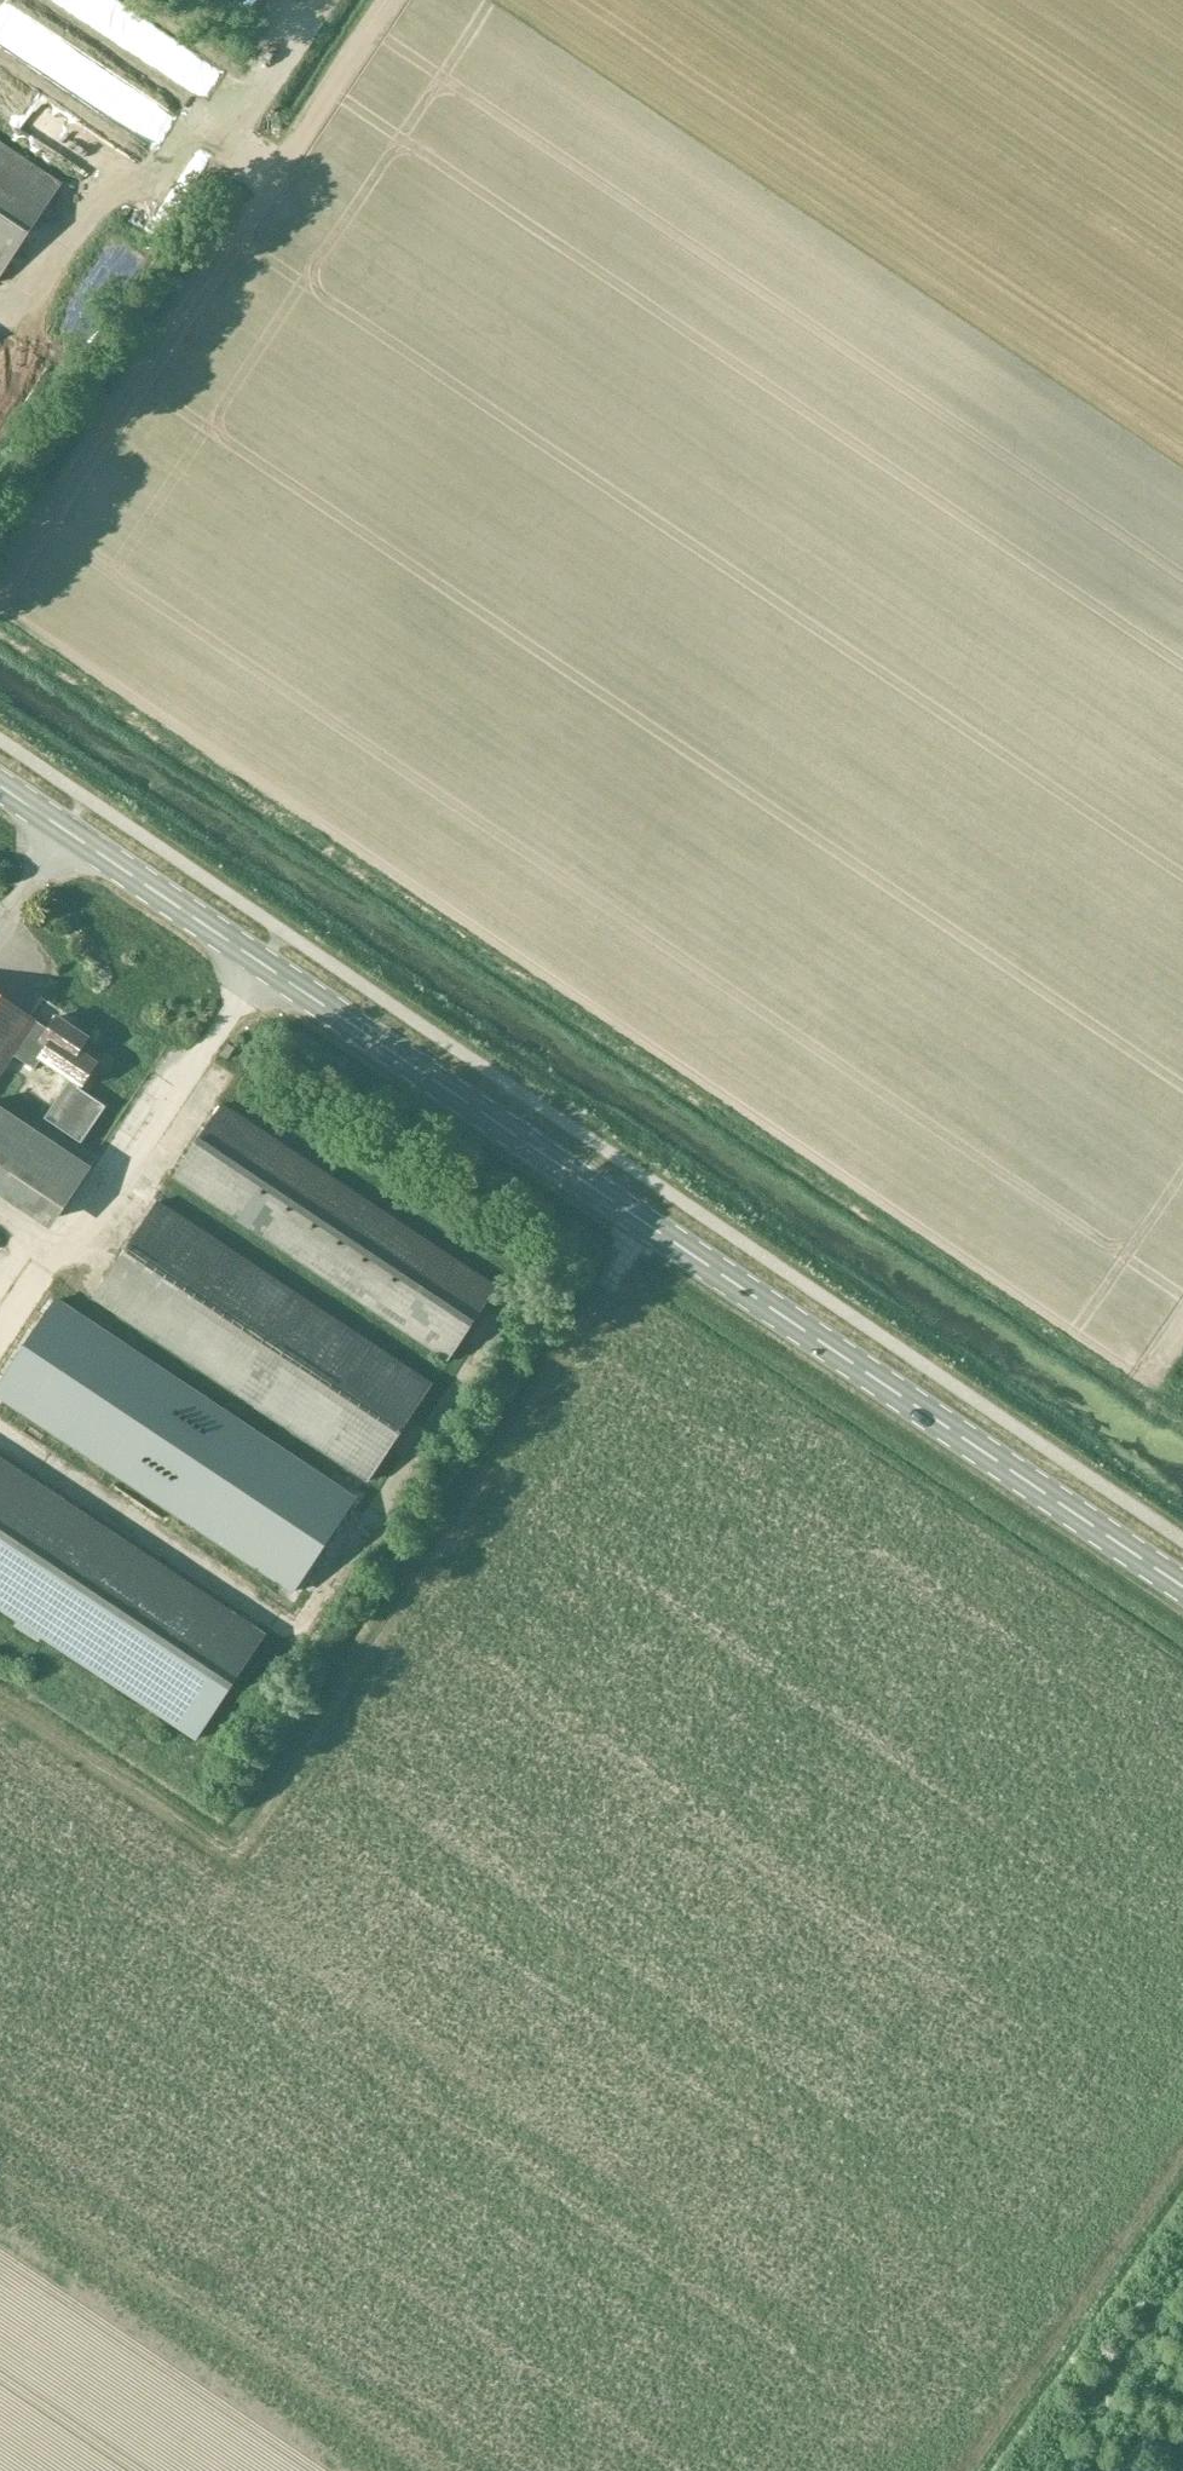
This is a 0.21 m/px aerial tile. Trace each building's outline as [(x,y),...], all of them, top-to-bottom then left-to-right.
[(131,154),(153,107),(89,79),(79,101),(112,116),(103,135),(121,143),(118,148),(131,154)] [(62,183),(0,142),(0,278),(62,183)] [(30,1017),(0,997),(0,1075),(13,1055),(34,1069),(41,1059),(71,1079),(44,1119),(81,1144),(108,1104),(81,1087),(97,1063),(80,1051),(88,1038),(58,1017),(49,1030),(30,1017)] [(228,1060),(235,1049),(228,1044),(220,1055),(228,1060)] [(219,1067),(220,1084),(235,1083),(234,1066),(219,1067)] [(223,1106),(174,1179),(448,1361),(496,1288),(223,1106)] [(58,1218),(91,1169),(0,1108),(0,1178),(58,1218)] [(367,1482),(432,1384),(158,1202),(94,1300),(367,1482)] [(0,1384),(0,1398),(294,1593),(355,1500),(55,1301),(0,1384)] [(197,1740),(265,1635),(0,1459),(0,1609),(197,1740)]
